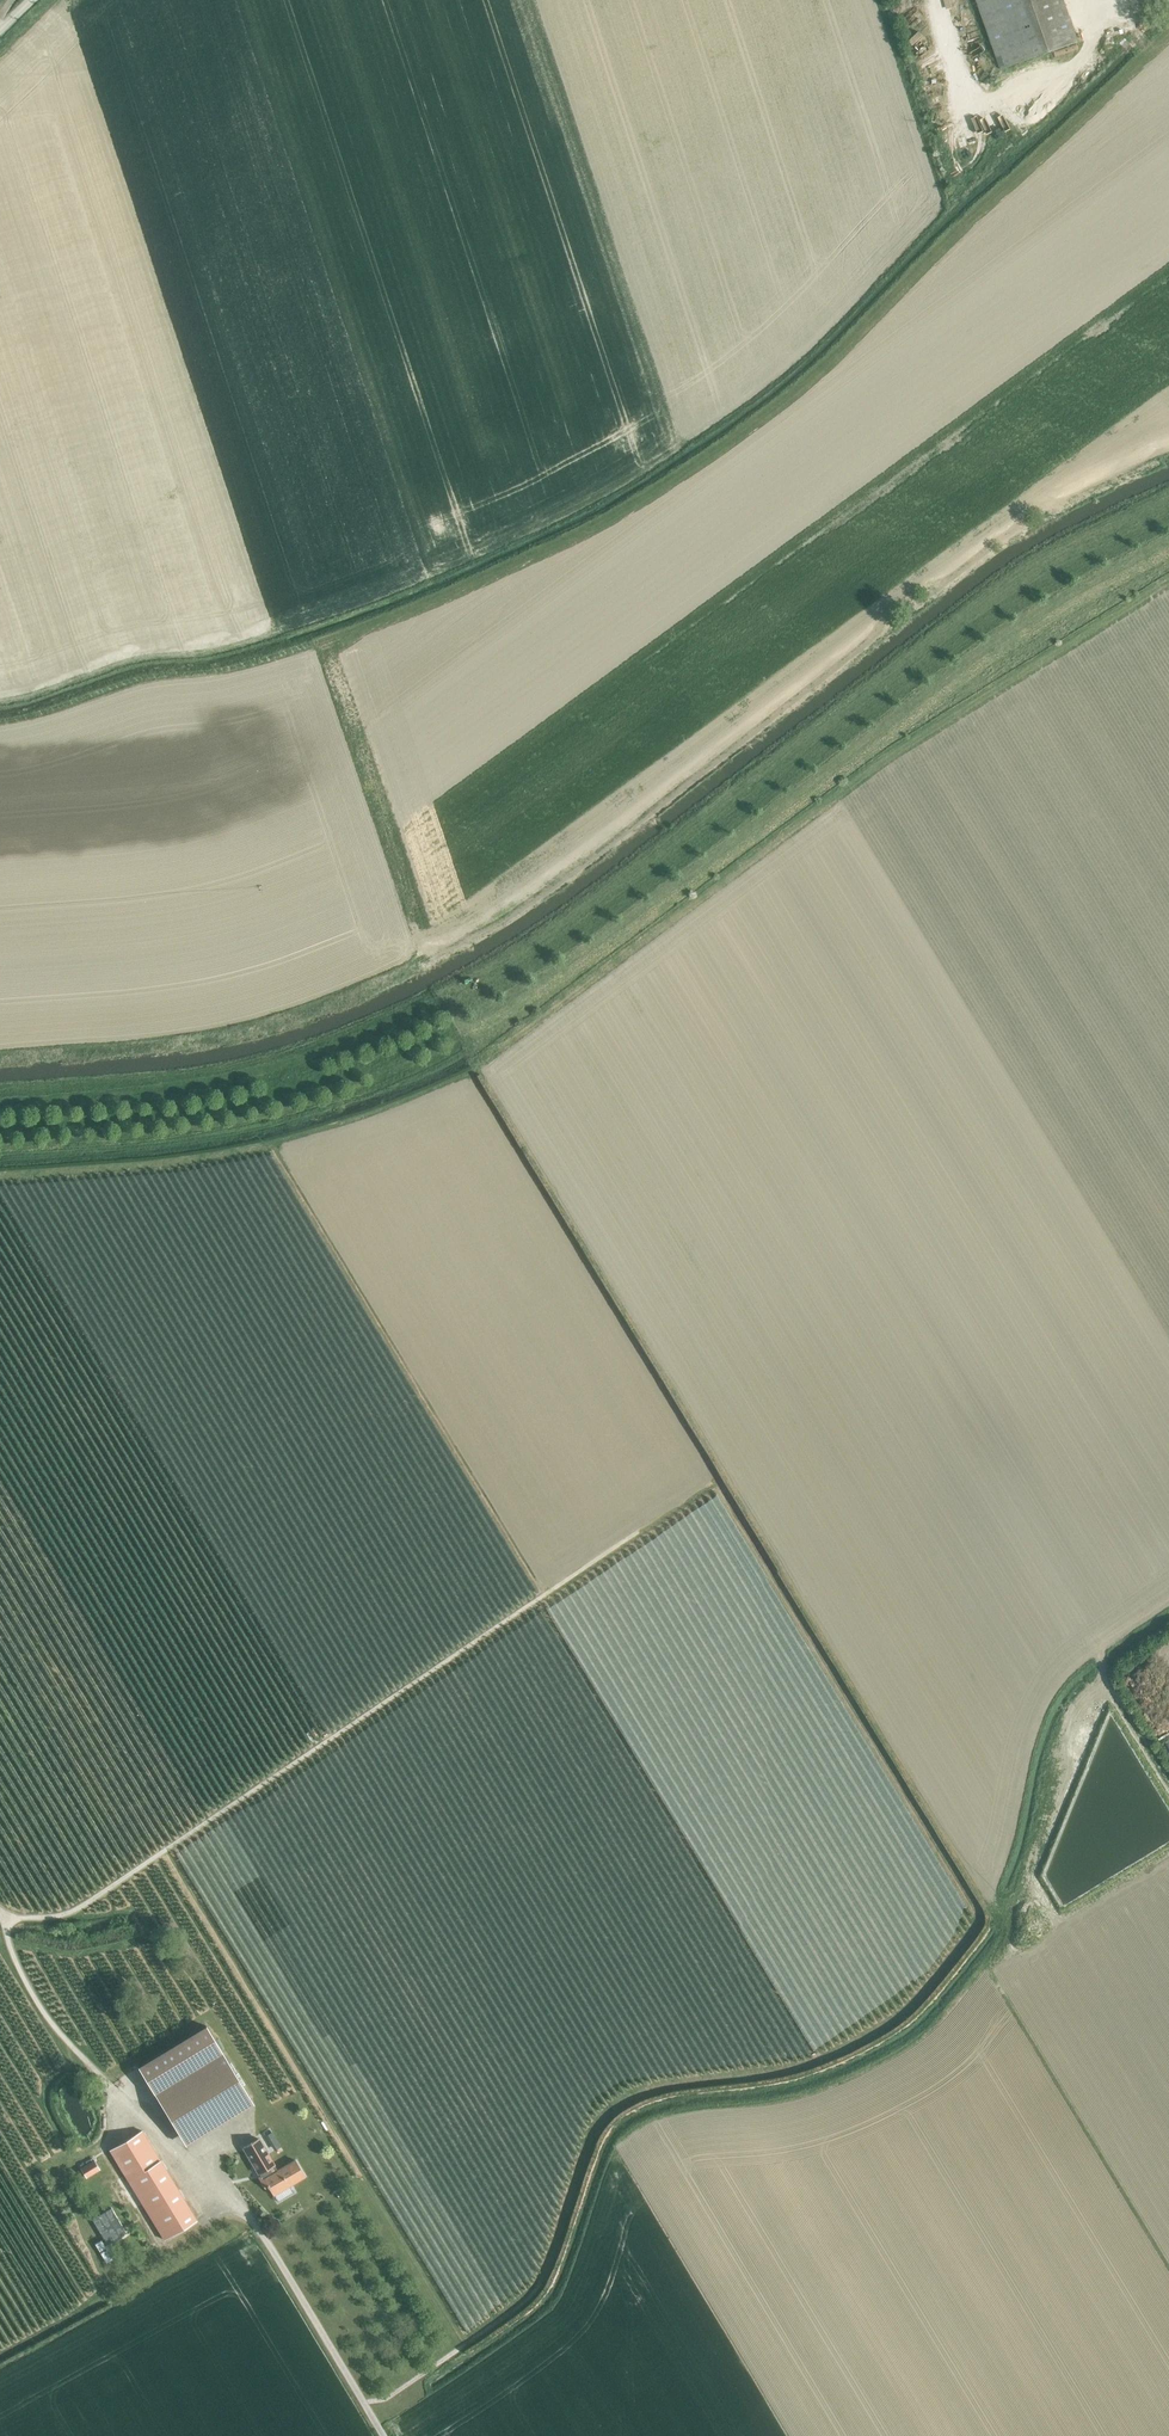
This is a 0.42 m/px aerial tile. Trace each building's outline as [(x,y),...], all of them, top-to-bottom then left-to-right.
[(1078,42),(1063,0),(976,0),(1001,69),(1078,42)] [(139,2067),(155,2094),(182,2138),(249,2097),(206,2027),(139,2067)] [(165,2240),(197,2221),(143,2131),(111,2151),(165,2240)] [(281,2147),(273,2132),(266,2136),(275,2151),(281,2147)] [(259,2138),(245,2146),(260,2172),(262,2172),(263,2175),(260,2177),(266,2187),(268,2185),(272,2192),(277,2201),(294,2192),(290,2186),(305,2177),(296,2162),(279,2171),(259,2138)] [(87,2178),(101,2170),(95,2161),(82,2169),(87,2178)] [(112,2208),(92,2220),(103,2238),(108,2245),(127,2234),(123,2227),(112,2208)]
